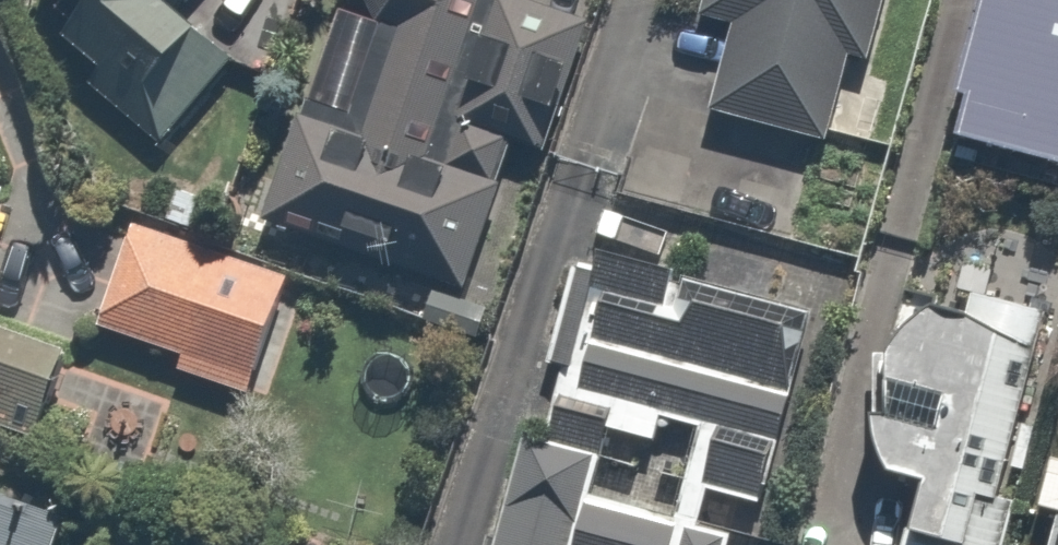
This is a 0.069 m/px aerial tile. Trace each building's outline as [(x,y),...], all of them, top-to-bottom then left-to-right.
[(39,13),(162,108),(212,43),(182,20),(197,0),(48,0),(39,13)] [(354,123),(306,108),(265,239),(484,307),(563,50),(487,26),(495,0),(392,0),(354,123)] [(698,13),(756,29),(731,119),(853,152),(895,0),(701,0),(698,13)] [(968,146),(1057,166),(1057,0),(999,0),(968,146)] [(250,251),(146,217),(106,339),(210,373),(250,251)] [(592,247),(512,544),(774,544),(837,313),(592,247)] [(922,280),(869,469),(946,491),(933,538),(959,544),(991,544),(1055,318),(922,280)] [(65,422),(88,353),(0,324),(0,400),(65,422)] [(1057,458),(1044,514),(1057,518),(1057,458)] [(110,521),(3,482),(0,491),(0,544),(101,544),(110,521)]
